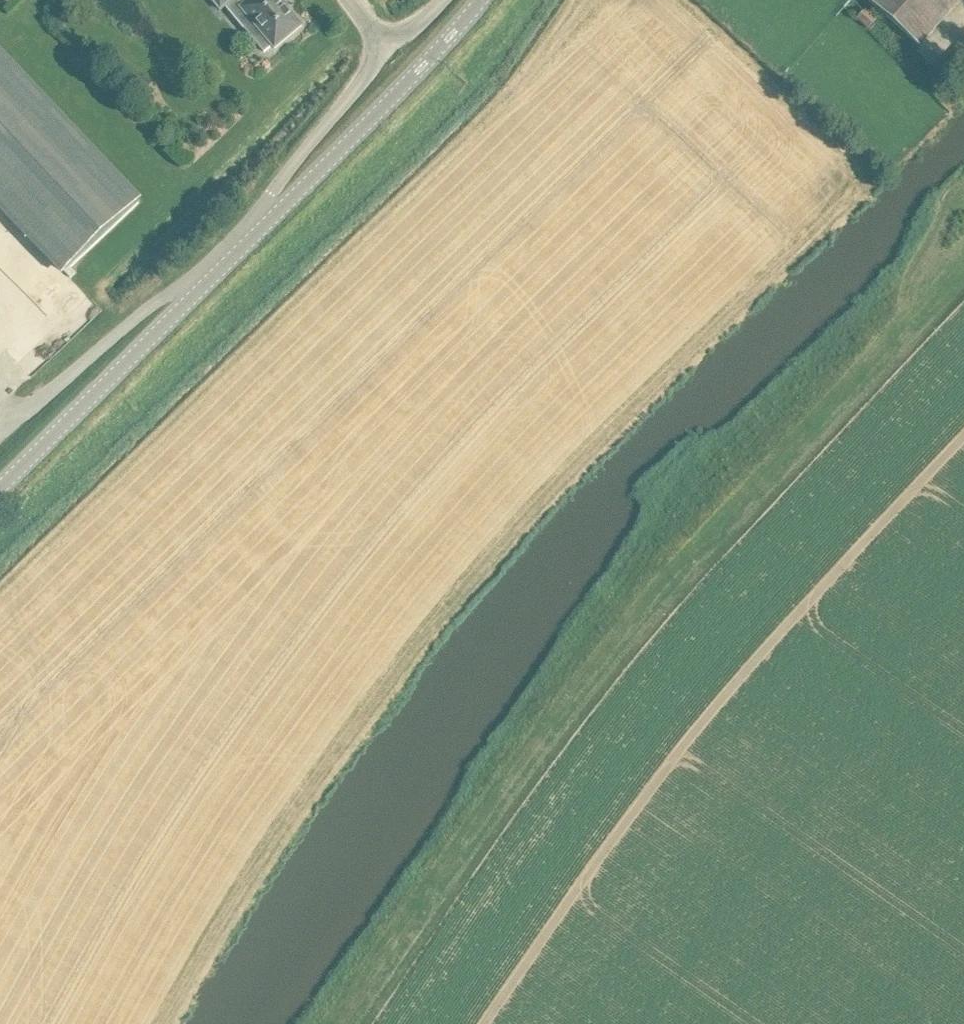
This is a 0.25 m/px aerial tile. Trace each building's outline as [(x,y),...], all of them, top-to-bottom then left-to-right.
[(220,9),(231,0),(212,0),(220,9)] [(242,7),(263,33),(255,39),(265,52),(273,46),(276,49),(302,27),(280,0),(237,0),(242,7)] [(919,47),(960,0),(867,0),(919,47)] [(870,31),(877,21),(865,11),(857,21),(870,31)] [(141,201),(0,53),(0,207),(63,274),(141,201)] [(43,329),(48,343),(66,336),(60,322),(43,329)]
